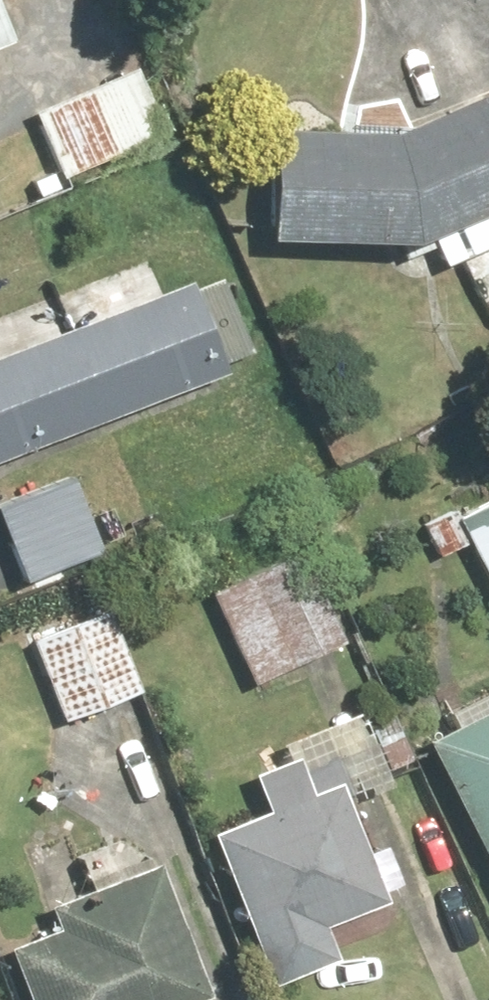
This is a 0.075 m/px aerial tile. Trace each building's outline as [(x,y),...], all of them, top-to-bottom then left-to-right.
[(31,34),(16,0),(0,0),(0,47),(31,34)] [(143,51),(38,95),(69,169),(174,125),(143,51)] [(421,122),(282,122),(282,232),(444,232),(488,209),(488,87),(421,122)] [(0,344),(0,451),(253,356),(218,262),(0,344)] [(24,577),(118,537),(87,465),(0,502),(0,522),(24,577)] [(463,503),(488,562),(488,491),(463,503)] [(313,541),(215,583),(257,680),(355,638),(313,541)] [(33,637),(69,721),(155,684),(119,601),(33,637)] [(428,708),(488,844),(488,681),(428,708)] [(400,887),(329,720),(259,749),(279,796),(213,825),(279,980),(352,949),(337,914),(400,887)] [(7,931),(34,999),(181,999),(219,985),(174,867),(7,931)]
